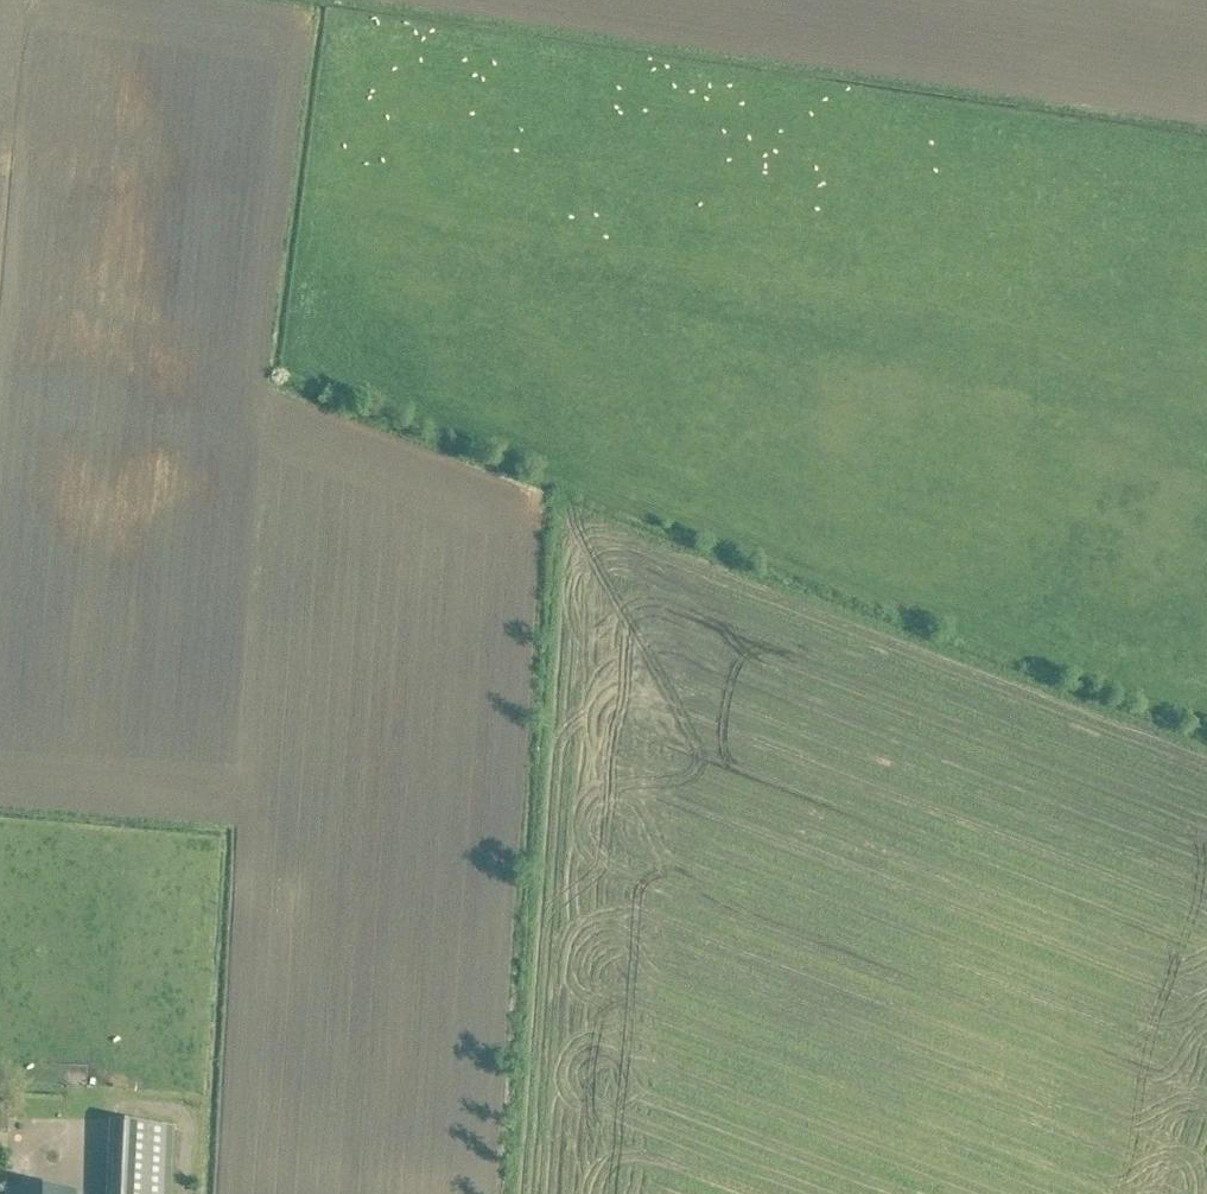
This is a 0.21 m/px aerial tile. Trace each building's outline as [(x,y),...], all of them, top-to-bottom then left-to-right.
[(173,1130),(108,1127),(105,1193),(170,1193),(173,1130)]
